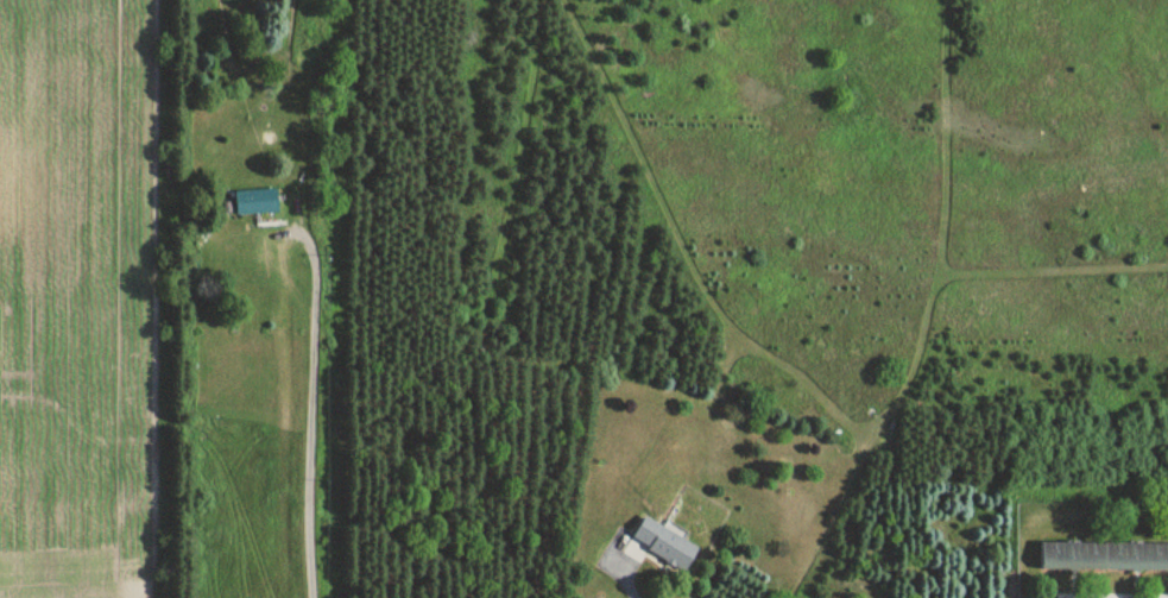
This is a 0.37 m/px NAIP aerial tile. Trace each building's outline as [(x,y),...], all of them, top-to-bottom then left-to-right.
[(235,215),(276,215),(276,192),(235,192),(235,215)] [(697,546),(642,518),(623,554),(641,563),(646,553),(683,572),(697,546)] [(1039,545),(1039,572),(1167,573),(1167,545),(1039,545)]
